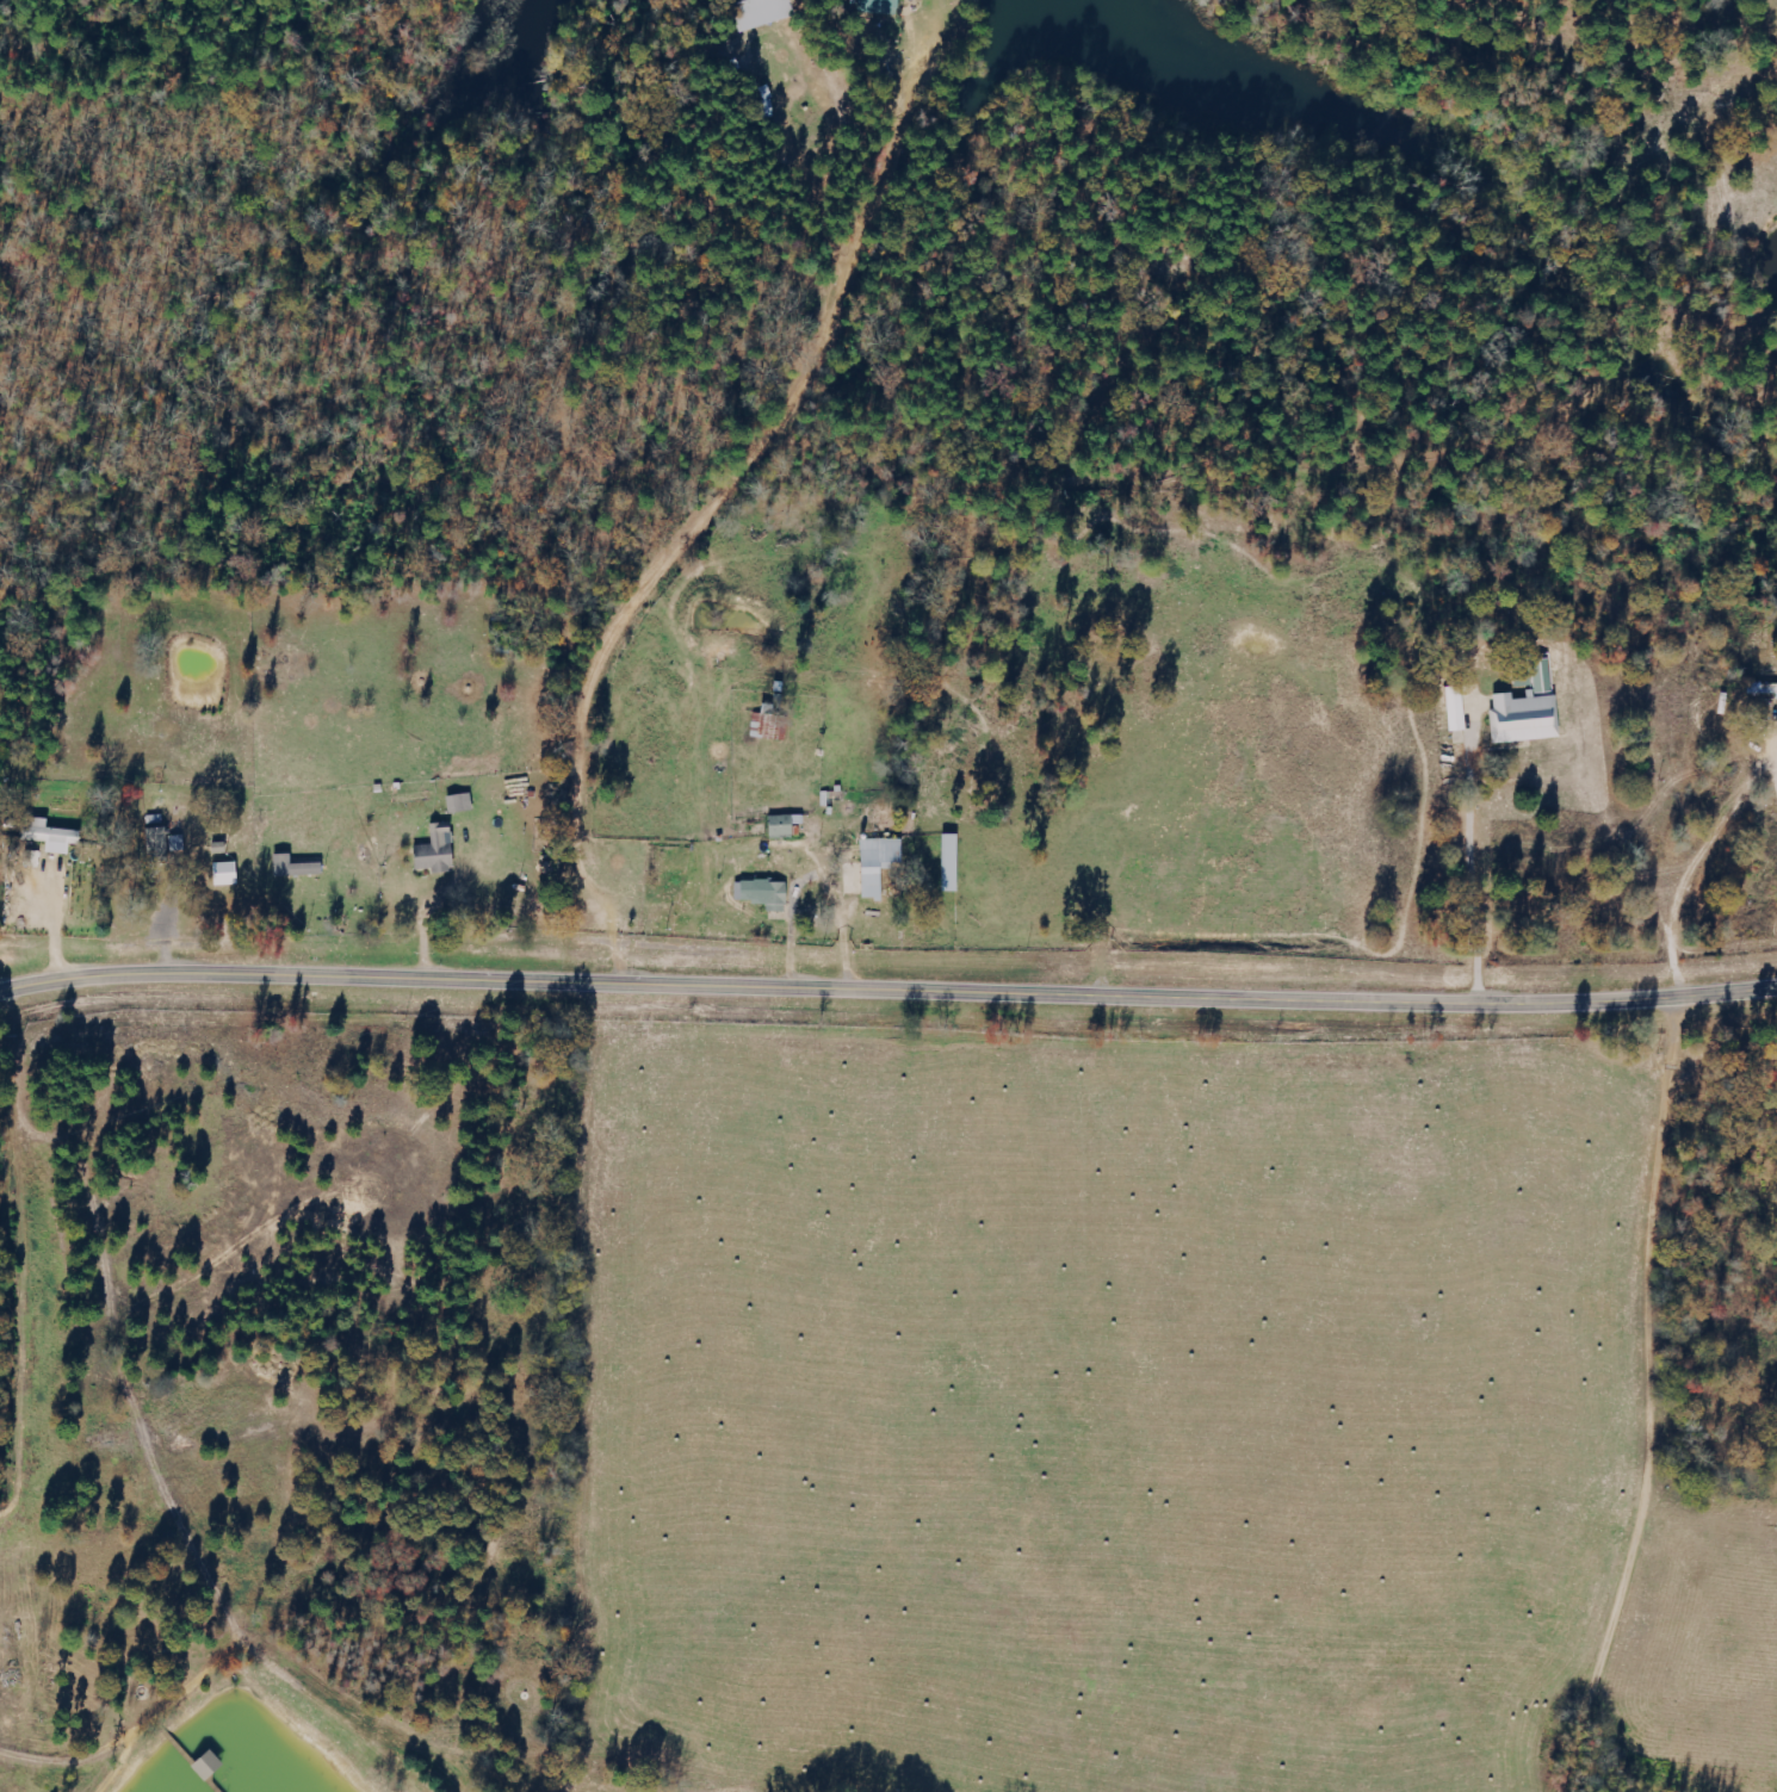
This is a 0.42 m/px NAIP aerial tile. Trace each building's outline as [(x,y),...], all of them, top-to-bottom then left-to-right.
[(799,0),(751,0),(743,2),(749,31),(803,20),(799,0)] [(902,15),(902,0),(870,0),(869,14),(902,15)] [(1557,739),(1553,695),(1550,696),(1547,661),(1530,662),(1533,691),(1524,692),(1525,700),(1510,701),(1510,695),(1491,696),(1493,713),(1487,713),(1490,745),(1557,739)] [(1465,731),(1459,691),(1442,694),(1448,734),(1465,731)] [(451,799),(455,816),(478,810),(473,793),(451,799)] [(808,826),(808,816),(775,817),(775,837),(799,837),(799,826),(808,826)] [(74,856),(74,845),(85,846),(86,832),(52,830),(53,820),(30,819),(29,841),(52,842),(52,854),(74,856)] [(421,871),(437,870),(437,875),(459,874),(456,824),(435,825),(436,846),(420,847),(421,871)] [(908,840),(866,841),(867,901),(888,900),(887,867),(908,867),(908,840)] [(279,877),(328,876),(327,864),(297,865),(297,856),(278,856),(279,877)] [(220,886),(243,886),(242,864),(219,864),(220,886)] [(792,913),(792,883),(739,883),(739,903),(771,903),(771,913),(792,913)]
